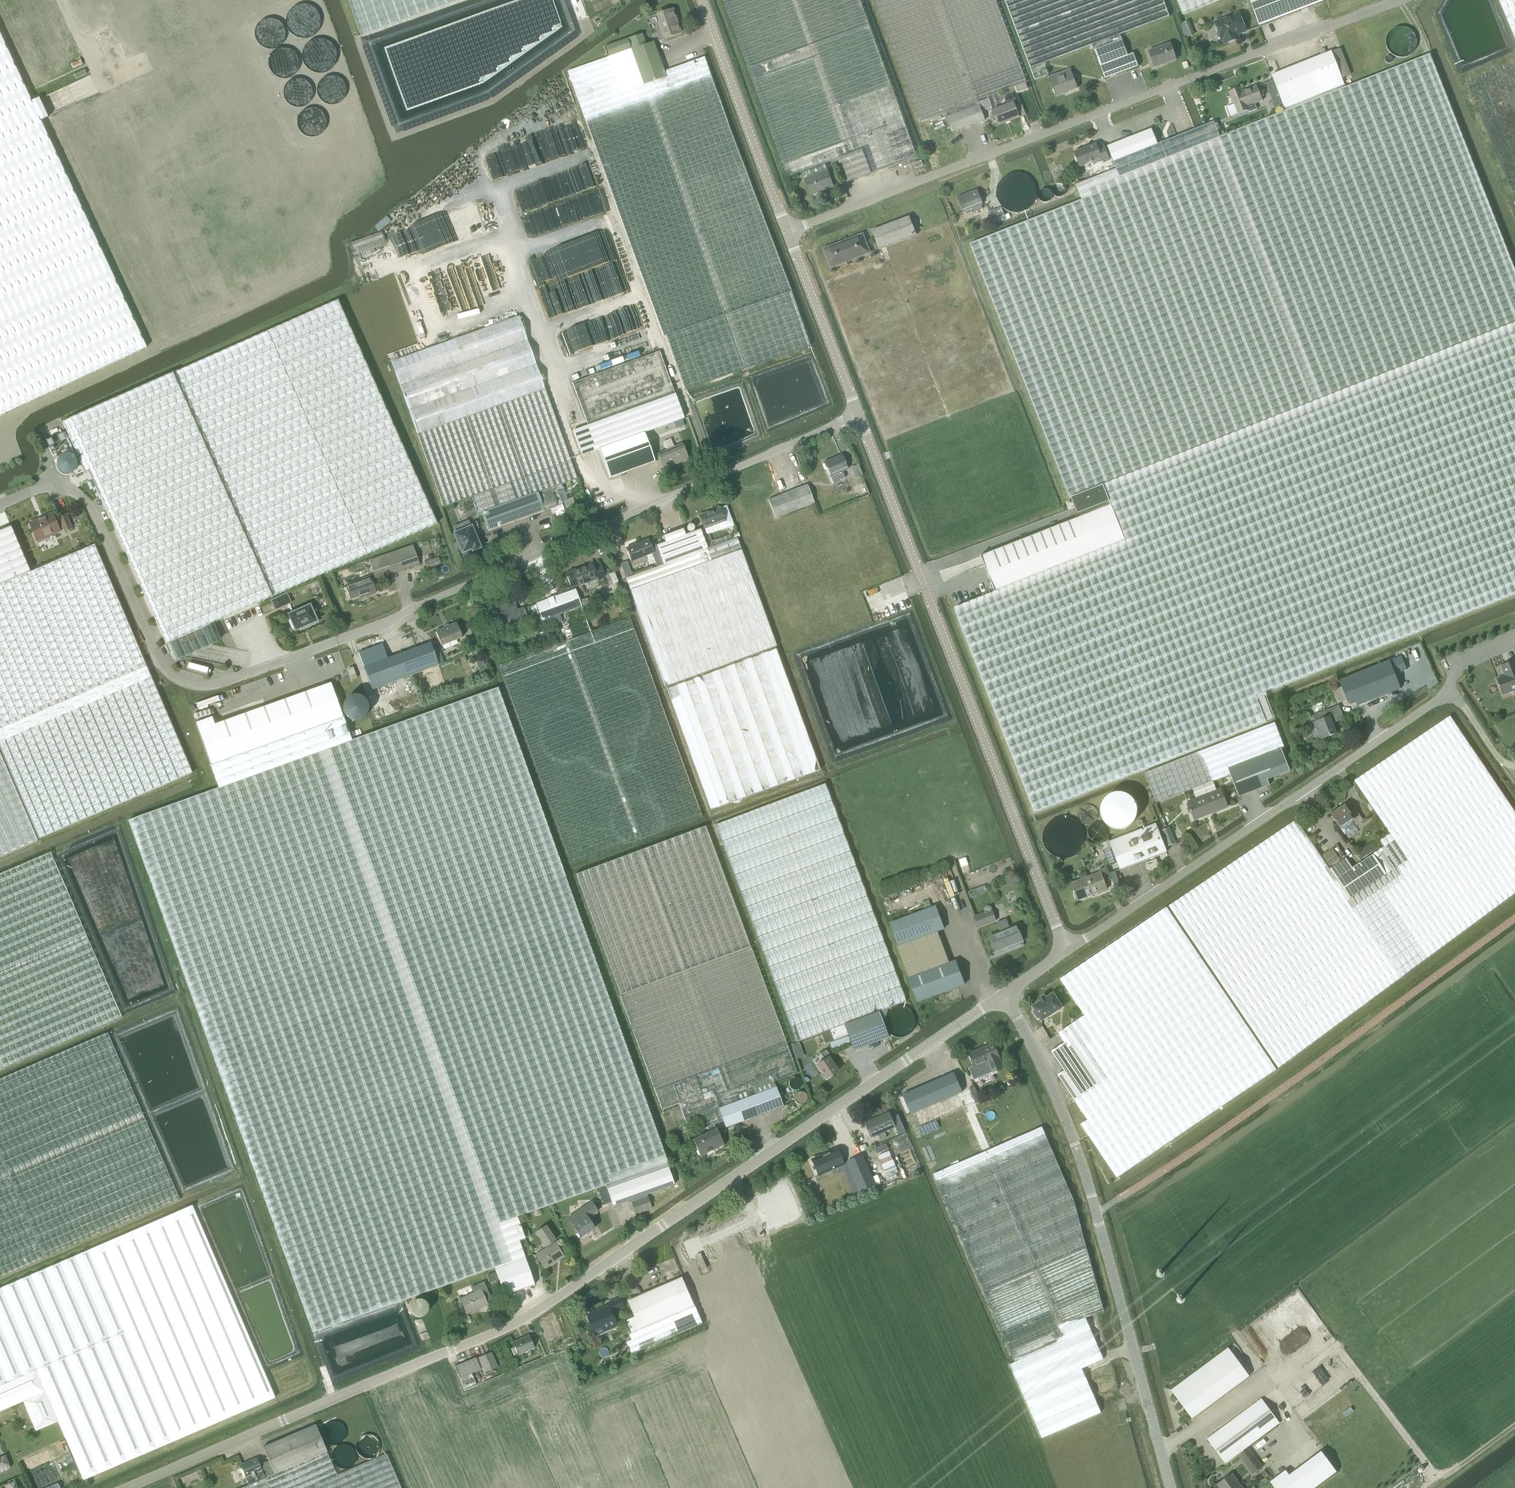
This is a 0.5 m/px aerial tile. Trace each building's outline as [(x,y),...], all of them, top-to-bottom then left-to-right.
[(361,36),(463,0),(348,0),(361,36)] [(786,177),(801,171),(824,163),(839,158),(848,182),(871,174),(916,157),(859,0),(723,0),(786,177)] [(919,122),(944,113),(946,112),(953,132),(964,127),(981,121),(984,120),(981,112),(991,108),(988,98),(977,102),(977,101),(1014,87),(1014,86),(1020,84),(1025,82),(994,0),(874,0),(919,122)] [(1030,68),(1035,82),(1049,77),(1043,63),(1091,45),(1093,51),(1103,76),(1104,79),(1127,70),(1138,66),(1133,53),(1127,55),(1119,34),(1169,15),(1164,0),(1004,0),(1030,68)] [(1182,15),(1220,0),(1176,0),(1182,15)] [(1258,26),(1324,1),(1323,0),(1249,0),(1258,26)] [(1514,40),(1514,0),(1498,0),(1514,40)] [(672,10),(656,15),(664,38),(680,33),(672,10)] [(1238,14),(1214,23),(1217,31),(1217,32),(1216,34),(1217,36),(1218,37),(1219,38),(1220,38),(1221,40),(1223,40),(1224,44),(1238,39),(1236,35),(1245,31),(1238,14)] [(1163,20),(1167,32),(1172,30),(1168,18),(1163,20)] [(607,57),(567,71),(572,83),(577,95),(663,336),(665,335),(684,390),(808,346),(790,291),(791,291),(704,57),(663,71),(653,42),(645,44),(641,33),(604,46),(607,57)] [(146,347),(40,120),(48,117),(47,116),(39,99),(39,98),(31,101),(0,34),(0,415),(146,347)] [(1127,38),(1122,41),(1127,50),(1132,47),(1127,38)] [(1169,43),(1148,51),(1154,68),(1176,60),(1169,43)] [(980,556),(994,592),(954,608),(1034,812),(1265,721),(1255,695),(1514,593),(1514,272),(1429,54),(1345,88),(1341,79),(1351,75),(1340,47),(1271,75),(1284,108),(1283,109),(1284,111),(1219,137),(1213,122),(1157,144),(1151,129),(1107,146),(1116,169),(1076,185),(1081,200),(970,244),(1070,497),(1071,497),(1077,514),(1078,513),(1080,517),(980,556)] [(1048,77),(1055,96),(1077,88),(1070,69),(1048,77)] [(1020,84),(1014,86),(1017,93),(1022,91),(1020,84)] [(1233,104),(1226,107),(1230,116),(1237,113),(1247,109),(1248,112),(1256,109),(1254,103),(1261,100),(1255,86),(1241,91),(1240,88),(1229,93),(1233,104)] [(1018,117),(1014,107),(1020,105),(1016,93),(1003,98),(1006,104),(992,110),(997,125),(1018,117)] [(1079,167),(1101,159),(1101,161),(1108,158),(1103,145),(1096,147),(1095,144),(1074,152),(1079,167)] [(824,163),(801,171),(804,179),(810,196),(834,187),(827,170),(824,163)] [(980,205),(982,204),(976,190),(957,197),(963,212),(973,207),(975,211),(982,209),(980,205)] [(1001,207),(989,211),(994,224),(1005,219),(1001,207)] [(909,216),(871,231),(878,249),(916,235),(909,216)] [(862,234),(824,249),(831,267),(869,253),(862,234)] [(209,625),(436,523),(337,300),(62,422),(84,473),(88,471),(165,644),(169,642),(176,660),(217,642),(209,625)] [(517,313),(390,358),(417,434),(544,389),(517,313)] [(658,351),(572,382),(587,425),(572,431),(581,455),(598,449),(609,478),(632,469),(654,461),(644,432),(683,418),(658,351)] [(417,436),(416,437),(442,507),(471,497),(477,515),(481,513),(487,530),(555,506),(560,504),(557,494),(564,492),(561,484),(554,487),(554,486),(576,479),(544,389),(417,434),(417,436)] [(687,459),(681,444),(674,447),(670,439),(662,442),(666,450),(657,454),(663,469),(687,459)] [(823,463),(832,484),(845,478),(842,471),(847,469),(841,455),(836,457),(837,457),(823,463)] [(858,465),(851,469),(855,477),(862,474),(858,465)] [(807,484),(768,500),(775,518),(814,503),(807,484)] [(719,508),(699,515),(703,529),(717,524),(720,530),(733,525),(726,505),(719,508)] [(58,517),(59,518),(55,520),(52,513),(29,523),(36,541),(37,541),(38,543),(47,539),(46,537),(60,531),(57,526),(61,524),(64,530),(71,527),(65,514),(58,517)] [(478,526),(476,522),(469,524),(470,527),(454,534),(458,543),(456,543),(458,549),(460,549),(462,552),(471,548),(472,550),(479,548),(476,540),(481,538),(476,527),(478,526)] [(0,531),(0,750),(10,772),(38,839),(192,773),(94,544),(30,572),(29,569),(26,562),(11,526),(0,531)] [(665,543),(656,546),(662,563),(706,547),(702,536),(700,530),(688,534),(686,528),(662,537),(665,543)] [(702,536),(706,547),(706,548),(713,546),(709,534),(702,536)] [(713,546),(706,548),(706,547),(662,563),(663,564),(625,578),(664,687),(666,686),(710,810),(819,770),(774,647),(776,646),(736,537),(713,546)] [(647,539),(625,548),(631,562),(653,552),(647,539)] [(375,579),(419,564),(412,545),(369,560),(375,579)] [(428,561),(424,562),(426,568),(440,563),(438,557),(433,559),(428,561)] [(652,560),(651,562),(652,567),(661,563),(659,557),(652,560)] [(31,560),(26,562),(29,569),(34,567),(31,560)] [(626,561),(620,564),(625,577),(631,574),(626,561)] [(571,588),(597,577),(598,580),(604,577),(599,565),(593,568),(591,563),(565,573),(571,588)] [(365,593),(366,595),(375,592),(370,577),(345,585),(350,598),(365,593)] [(581,606),(575,589),(535,604),(535,605),(530,607),(537,625),(542,623),(541,621),(581,606)] [(275,609),(290,603),(286,595),(271,601),(275,609)] [(586,597),(580,600),(582,606),(589,604),(586,597)] [(522,608),(516,610),(513,600),(490,608),(496,624),(509,620),(511,626),(527,620),(522,608)] [(289,615),(295,630),(307,625),(308,626),(316,623),(315,621),(317,620),(314,614),(313,615),(309,606),(289,615)] [(497,665),(570,864),(702,817),(629,617),(497,665)] [(455,623),(435,632),(441,645),(461,637),(455,623)] [(547,627),(541,629),(546,641),(551,639),(547,627)] [(371,689),(443,663),(437,648),(432,650),(429,643),(387,658),(382,644),(358,653),(371,689)] [(1395,675),(1406,670),(1400,656),(1338,680),(1341,687),(1332,690),(1337,704),(1346,700),(1348,703),(1355,700),(1357,706),(1400,689),(1395,675)] [(1497,679),(1503,694),(1511,691),(1512,693),(1513,692),(1513,693),(1514,693),(1514,661),(1514,660),(1501,666),(1504,672),(1505,672),(1507,675),(1497,679)] [(356,678),(352,667),(347,669),(352,680),(356,678)] [(195,723),(217,785),(351,740),(330,683),(214,725),(212,717),(195,723)] [(217,785),(129,820),(197,1008),(313,1333),(494,1268),(524,1257),(524,1256),(518,1239),(524,1237),(522,1232),(517,1217),(605,1185),(606,1187),(667,1166),(671,1164),(496,688),(351,740),(217,785)] [(1320,739),(1336,733),(1332,723),(1344,719),(1338,706),(1312,716),(1314,722),(1314,723),(1315,726),(1310,728),(1314,737),(1319,735),(1320,739)] [(1168,906),(1278,1068),(1443,946),(1514,892),(1514,812),(1449,715),(1441,720),(1432,726),(1423,732),(1415,738),(1402,747),(1385,758),(1377,764),(1369,770),(1354,780),(1390,833),(1379,840),(1383,847),(1373,854),(1386,874),(1349,899),(1329,869),(1321,856),(1296,820),(1168,906)] [(1274,722),(1145,772),(1156,803),(1230,774),(1238,796),(1269,785),(1267,779),(1289,771),(1280,747),(1283,746),(1274,722)] [(37,840),(0,754),(0,856),(37,840)] [(821,1033),(825,1043),(847,1034),(843,1025),(879,1011),(905,1001),(824,783),(715,825),(796,1043),(821,1033)] [(1220,788),(1186,801),(1194,821),(1228,807),(1220,788)] [(1331,815),(1340,828),(1351,821),(1355,826),(1363,821),(1354,808),(1349,811),(1345,805),(1331,815)] [(1109,866),(1117,863),(1120,870),(1141,862),(1152,857),(1167,851),(1156,823),(1109,842),(1111,847),(1103,851),(1109,866)] [(704,826),(575,874),(661,1110),(679,1103),(688,1127),(704,1121),(706,1127),(708,1132),(692,1140),(700,1157),(724,1145),(715,1128),(713,1124),(722,1121),(716,1103),(773,1081),(797,1073),(704,826)] [(1169,828),(1161,831),(1168,846),(1175,843),(1169,828)] [(1186,841),(1179,846),(1182,849),(1189,845),(1186,841)] [(1372,841),(1357,851),(1361,858),(1376,848),(1372,841)] [(1329,865),(1339,859),(1332,849),(1322,855),(1329,865)] [(3,1067),(4,1068),(122,1017),(50,852),(0,874),(0,1069),(3,1067)] [(1346,857),(1329,869),(1349,899),(1386,874),(1373,854),(1353,867),(1346,857)] [(1080,880),(1070,883),(1077,901),(1107,889),(1104,882),(1105,882),(1112,879),(1107,866),(1098,870),(1099,872),(1088,877),(1085,871),(1078,874),(1080,880)] [(984,884),(968,891),(970,896),(987,890),(984,884)] [(956,961),(950,963),(938,931),(944,929),(935,906),(890,923),(899,945),(897,946),(918,1001),(964,984),(956,961)] [(1072,1023),(1108,1078),(1075,1100),(1074,1101),(1087,1120),(1081,1124),(1116,1177),(1276,1069),(1166,907),(1060,979),(1084,1015),(1072,1023)] [(991,909),(973,916),(978,927),(996,921),(991,909)] [(1016,925),(1009,927),(1006,919),(996,923),(1000,931),(988,936),(995,951),(1022,940),(1016,925)] [(1053,993),(1033,1006),(1035,1010),(1033,1011),(1037,1018),(1039,1017),(1041,1020),(1062,1007),(1053,993)] [(878,1012),(843,1025),(847,1034),(852,1050),(887,1038),(878,1012)] [(1057,1075),(1070,1094),(1070,1093),(1075,1100),(1108,1078),(1072,1023),(1058,1033),(1064,1042),(1051,1051),(1064,1070),(1057,1075)] [(107,1032),(0,1079),(0,1277),(179,1199),(107,1032)] [(1003,1066),(993,1043),(969,1053),(975,1068),(987,1063),(991,1072),(1003,1066)] [(824,1059),(815,1066),(825,1080),(838,1071),(828,1057),(830,1056),(825,1050),(820,1054),(824,1059)] [(954,1072),(902,1095),(911,1114),(962,1092),(954,1072)] [(773,1081),(716,1103),(722,1121),(725,1127),(737,1123),(782,1106),(773,1081)] [(871,1137),(895,1127),(894,1122),(891,1117),(889,1112),(865,1123),(871,1137)] [(898,1114),(891,1117),(894,1122),(899,1134),(905,1131),(898,1114)] [(1072,1180),(1047,1124),(932,1173),(1013,1361),(1009,1363),(1041,1437),(1100,1411),(1082,1368),(1103,1358),(1085,1317),(1107,1307),(1080,1203),(1072,1180)] [(886,1143),(875,1148),(877,1153),(888,1148),(886,1143)] [(836,1149),(811,1160),(817,1175),(842,1165),(836,1149)] [(889,1151),(878,1156),(881,1164),(892,1159),(889,1151)] [(863,1158),(849,1165),(860,1192),(875,1186),(863,1158)] [(895,1165),(884,1170),(886,1174),(897,1169),(895,1165)] [(674,1185),(667,1166),(606,1187),(612,1206),(674,1185)] [(651,1208),(647,1196),(631,1201),(635,1213),(651,1208)] [(591,1202),(567,1218),(573,1227),(580,1238),(594,1229),(589,1221),(586,1217),(597,1211),(591,1202)] [(58,1421),(83,1480),(195,1432),(275,1397),(192,1205),(0,1288),(0,1411),(23,1401),(36,1431),(58,1421)] [(545,1226),(535,1233),(545,1247),(547,1245),(548,1247),(536,1256),(544,1268),(546,1267),(563,1256),(555,1244),(554,1243),(550,1246),(549,1244),(555,1240),(545,1226)] [(524,1237),(518,1239),(524,1256),(530,1254),(524,1237)] [(707,1269),(701,1253),(695,1256),(701,1271),(707,1269)] [(524,1257),(494,1268),(504,1295),(534,1285),(524,1257)] [(495,1272),(487,1274),(490,1282),(497,1279),(495,1272)] [(631,1329),(694,1303),(685,1282),(682,1277),(629,1301),(636,1317),(627,1321),(631,1329)] [(490,1297),(483,1281),(470,1287),(473,1293),(460,1299),(466,1314),(487,1305),(486,1302),(490,1300),(490,1299),(490,1298),(490,1297)] [(609,1305),(587,1315),(596,1337),(619,1327),(613,1312),(624,1307),(620,1297),(608,1302),(609,1305)] [(624,1336),(629,1347),(631,1354),(703,1323),(694,1303),(631,1329),(633,1332),(624,1336)] [(528,1336),(512,1342),(518,1355),(533,1348),(528,1336)] [(1192,1418),(1249,1376),(1228,1348),(1171,1390),(1192,1418)] [(490,1352),(478,1357),(484,1372),(497,1367),(490,1352)] [(460,1378),(465,1389),(476,1384),(471,1373),(480,1369),(475,1358),(455,1366),(460,1378)] [(1225,1463),(1279,1423),(1261,1398),(1207,1438),(1225,1463)] [(268,1460),(261,1464),(266,1476),(326,1451),(315,1424),(262,1446),(268,1460)] [(59,1449),(61,1449),(67,1464),(73,1462),(64,1440),(57,1443),(59,1449)] [(1249,1449),(1239,1456),(1252,1474),(1262,1466),(1249,1449)] [(1270,1480),(1276,1487),(1310,1487),(1335,1470),(1320,1450),(1288,1473),(1285,1470),(1270,1480)] [(336,1475),(326,1451),(266,1476),(266,1477),(240,1487),(401,1487),(386,1454),(336,1475)] [(5,1457),(0,1459),(0,1471),(9,1468),(5,1457)] [(248,1483),(264,1477),(256,1458),(240,1465),(248,1483)] [(1232,1473),(1217,1484),(1220,1487),(1243,1487),(1232,1473)]
